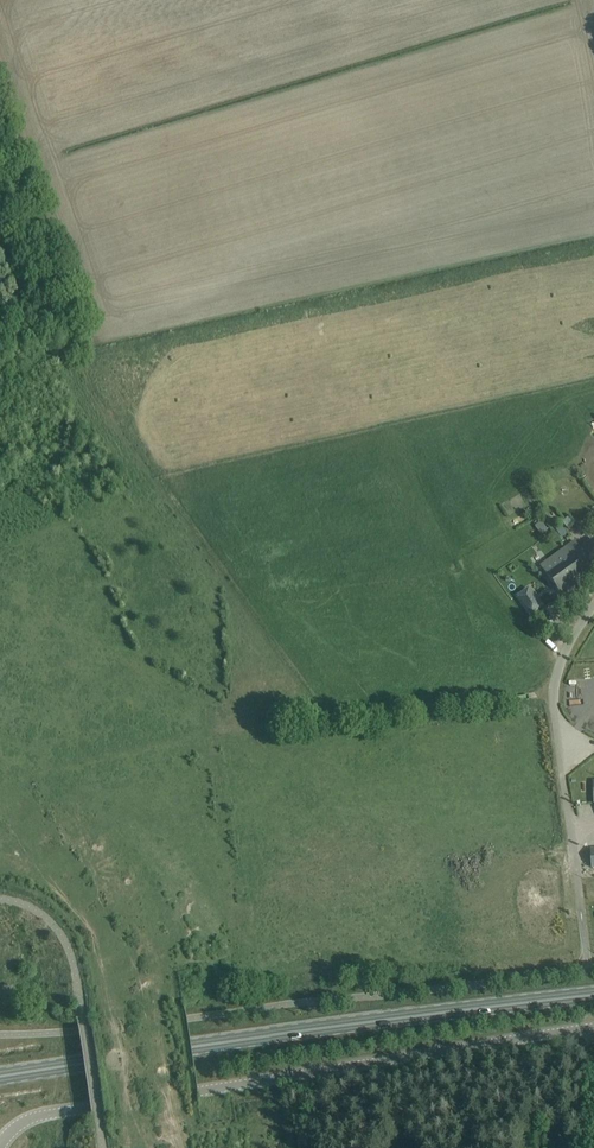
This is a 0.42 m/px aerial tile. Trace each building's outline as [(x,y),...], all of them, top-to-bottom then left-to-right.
[(568,530),(576,523),(569,516),(562,523),(568,530)] [(576,541),(570,545),(577,554),(556,569),(549,560),(540,566),(561,595),(593,571),(593,542),(582,550),(576,541)] [(526,590),(518,597),(526,608),(532,616),(540,610),(535,602),(526,590)]
